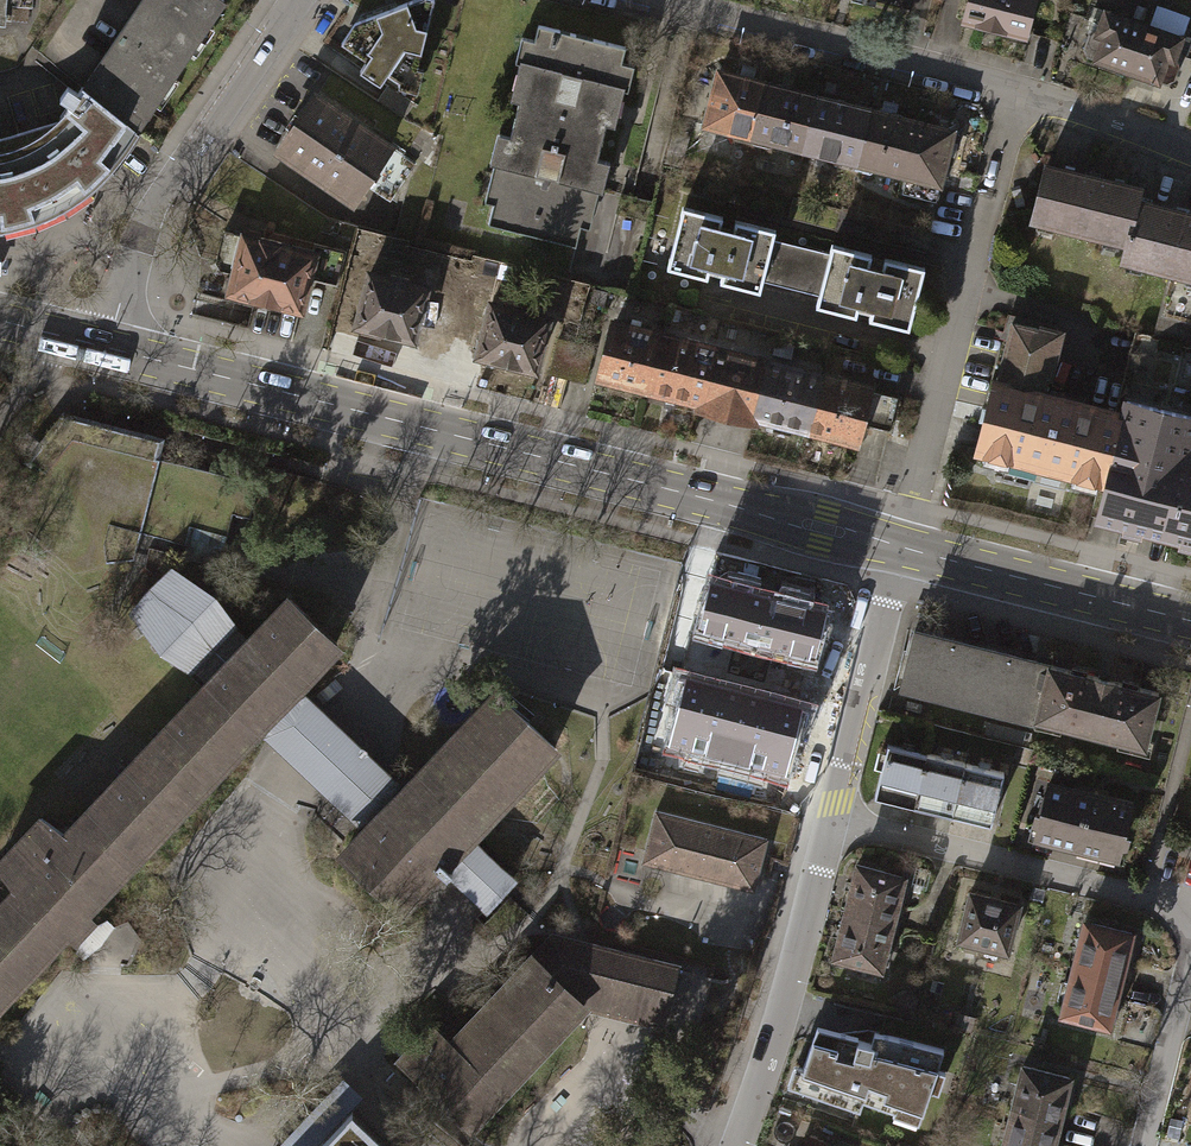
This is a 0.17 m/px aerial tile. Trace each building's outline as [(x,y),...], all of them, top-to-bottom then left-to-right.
[(134,129),(217,0),(141,0),(82,85),(134,129)] [(352,21),(335,43),(362,59),(355,70),(375,83),(382,73),(395,82),(406,65),(411,67),(429,0),(408,0),(352,21)] [(964,24),(1027,41),(1038,0),(970,0),(964,24)] [(1175,37),(1092,8),(1078,47),(1082,56),(1091,59),(1140,77),(1159,83),(1175,37)] [(533,25),(483,223),(571,245),(621,47),(533,25)] [(724,72),(717,76),(705,126),(730,132),(734,140),(752,144),(767,83),(724,72)] [(818,96),(767,83),(752,144),(769,148),(776,144),(804,151),(818,96)] [(19,221),(63,205),(85,190),(110,162),(134,129),(82,85),(59,122),(0,138),(0,225),(19,221)] [(868,108),(818,96),(804,151),(831,157),(836,165),(853,169),(868,108)] [(310,97),(274,151),(335,192),(351,196),(361,182),(384,198),(408,162),(310,97)] [(954,130),(868,108),(853,169),(872,174),(877,170),(908,178),(940,186),(954,130)] [(1034,221),(1128,245),(1139,204),(1142,193),(1047,168),(1034,221)] [(936,202),(940,186),(908,178),(904,194),(936,202)] [(1139,204),(1128,245),(1124,261),(1190,279),(1190,217),(1139,204)] [(776,230),(682,206),(667,268),(760,291),(763,281),(764,281),(765,276),(774,239),(776,230)] [(232,269),(224,299),(304,319),(314,282),(337,288),(347,251),(317,243),(275,232),(277,222),(269,220),(265,235),(250,231),(247,241),(223,234),(215,264),(232,269)] [(829,253),(774,239),(765,276),(819,290),(829,253)] [(909,329),(925,267),(831,243),(829,253),(819,290),(818,295),(816,305),(909,329)] [(370,274),(357,325),(363,326),(361,333),(379,337),(381,331),(413,339),(426,288),(408,283),(410,275),(392,270),(390,279),(370,274)] [(491,304),(478,355),(483,356),(486,362),(491,365),(498,366),(505,362),(535,370),(548,319),(529,314),(532,304),(496,294),(493,305),(491,304)] [(663,334),(615,322),(601,378),(649,390),(663,334)] [(1045,331),(1014,323),(980,459),(1113,492),(1104,528),(1190,550),(1190,351),(1139,338),(1120,415),(1053,398),(1069,333),(1046,327),(1045,331)] [(715,347),(663,334),(649,390),(701,403),(715,347)] [(567,378),(576,343),(557,338),(548,373),(567,378)] [(585,383),(594,347),(576,343),(567,378),(585,383)] [(768,361),(715,347),(701,403),(700,407),(753,420),(754,417),(768,361)] [(821,374),(768,361),(754,417),(807,430),(821,374)] [(869,386),(821,374),(807,430),(855,442),(860,422),(868,388),(869,386)] [(899,396),(868,388),(860,422),(890,429),(899,396)] [(64,416),(30,460),(36,466),(21,526),(74,568),(134,560),(149,563),(173,570),(214,598),(219,590),(223,567),(220,566),(233,513),(250,517),(258,484),(155,457),(159,440),(64,416)] [(294,702),(288,697),(295,691),(294,688),(337,643),(290,598),(249,641),(231,626),(233,624),(214,598),(173,570),(152,590),(133,613),(162,652),(188,670),(191,668),(207,684),(65,835),(41,819),(0,862),(0,866),(17,887),(0,904),(0,999),(65,931),(73,937),(78,932),(87,940),(95,931),(87,923),(92,917),(85,909),(257,727),(259,729),(266,721),(271,726),(278,732),(301,708),(294,702)] [(711,578),(698,633),(815,661),(828,605),(711,578)] [(1050,665),(917,632),(903,686),(1036,720),(1050,665)] [(1159,692),(1050,665),(1036,720),(1145,747),(1159,692)] [(669,748),(786,778),(803,710),(686,680),(669,748)] [(363,812),(368,818),(374,823),(343,856),(399,910),(438,870),(446,877),(449,873),(486,908),(513,880),(467,837),(552,747),(498,694),(396,799),(390,794),(385,788),(363,812)] [(385,788),(390,794),(395,777),(308,695),(294,702),(301,708),(278,732),(271,726),(265,741),(355,826),(368,818),(363,812),(385,788)] [(998,772),(882,743),(870,795),(986,823),(998,772)] [(1125,802),(1044,781),(1030,835),(1111,855),(1125,802)] [(766,839),(656,811),(643,862),(754,890),(766,839)] [(852,863),(830,957),(876,969),(899,875),(852,863)] [(1012,903),(965,892),(953,939),(1001,950),(1012,903)] [(1079,921),(1056,1014),(1103,1026),(1126,933),(1079,921)] [(431,1027),(402,1058),(471,1123),(583,1006),(551,976),(580,945),(553,939),(533,959),(531,957),(449,1044),(431,1027)] [(673,968),(580,945),(551,976),(583,1006),(585,1002),(660,1020),(673,968)] [(852,1035),(812,1026),(797,1070),(804,1073),(799,1088),(855,1107),(858,1098),(892,1110),(895,1103),(918,1111),(925,1088),(933,1090),(940,1071),(932,1068),(939,1049),(870,1032),(866,1043),(852,1038),(852,1035)] [(998,1145),(1047,1145),(1065,1078),(1018,1066),(998,1145)] [(350,1112),(364,1096),(343,1076),(277,1145),(318,1145),(350,1112)] [(350,1112),(318,1145),(387,1145),(350,1112)]
